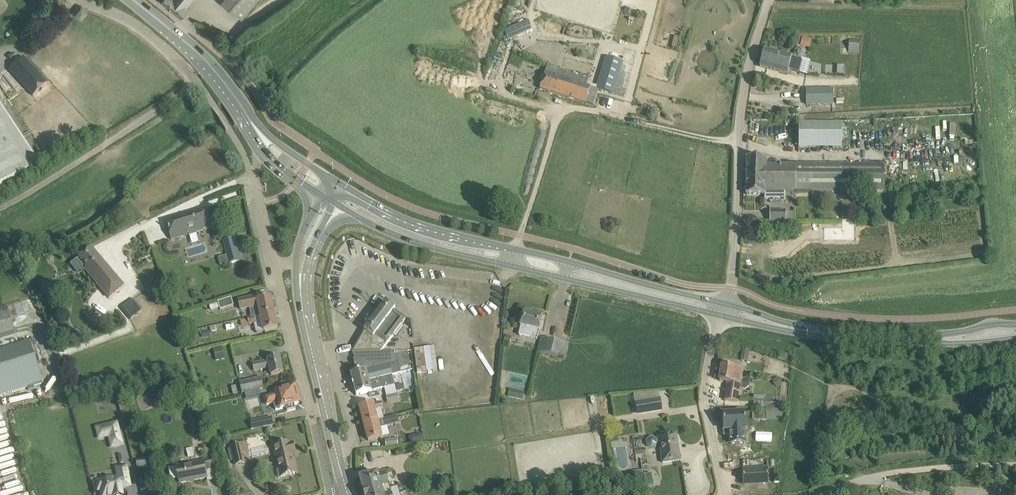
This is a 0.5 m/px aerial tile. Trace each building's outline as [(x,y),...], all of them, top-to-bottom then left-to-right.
[(181,16),(189,7),(187,6),(192,0),(161,0),(181,16)] [(222,2),(242,18),(248,10),(257,0),(223,0),(222,2)] [(77,14),(81,18),(87,12),(82,8),(77,14)] [(503,31),(508,40),(532,30),(528,20),(503,31)] [(800,37),(800,45),(810,46),(810,38),(800,37)] [(850,39),(849,52),(859,52),(859,39),(850,39)] [(802,57),(804,49),(794,46),(792,54),(802,57)] [(765,48),(760,66),(788,74),(789,70),(804,73),(807,60),(802,59),(802,60),(792,58),(792,56),(765,48)] [(9,70),(33,96),(47,83),(23,57),(9,70)] [(820,74),(844,75),(845,64),(820,63),(820,74)] [(545,73),(540,89),(586,103),(591,87),(587,85),(589,79),(560,70),(558,77),(545,73)] [(807,90),(807,105),(833,105),(833,89),(807,90)] [(39,162),(0,102),(0,188),(39,162)] [(871,123),(801,122),(800,148),(871,149),(871,123)] [(765,158),(746,158),(746,194),(765,195),(765,201),(769,201),(769,203),(786,203),(786,192),(798,192),(798,165),(765,164),(765,158)] [(821,166),(798,165),(798,192),(885,192),(885,166),(842,166),(821,166)] [(166,221),(171,240),(212,228),(207,209),(166,221)] [(786,221),(786,210),(769,211),(770,222),(786,221)] [(235,237),(222,240),(226,255),(228,264),(241,260),(235,237)] [(85,269),(109,298),(124,285),(91,247),(79,257),(87,267),(85,269)] [(258,306),(260,315),(274,312),(271,297),(265,298),(265,295),(257,297),(239,301),(240,309),(258,306)] [(120,309),(130,320),(142,310),(132,298),(120,309)] [(217,303),(219,310),(233,306),(231,299),(217,303)] [(365,331),(353,352),(353,353),(381,352),(406,319),(394,310),(395,309),(386,302),(364,330),(365,331)] [(0,312),(0,343),(17,338),(18,338),(9,309),(0,312)] [(274,312),(260,315),(264,331),(278,328),(274,312)] [(518,335),(530,338),(537,339),(539,330),(542,317),(523,313),(518,335)] [(246,319),(248,325),(255,323),(254,317),(246,319)] [(17,338),(0,343),(0,351),(19,345),(17,338)] [(537,352),(558,356),(559,354),(566,356),(569,344),(541,338),(537,352)] [(43,382),(30,342),(19,345),(0,351),(0,395),(43,382)] [(215,360),(223,357),(220,346),(211,348),(215,360)] [(420,371),(435,370),(434,346),(418,347),(420,371)] [(741,360),(748,361),(750,350),(743,349),(741,360)] [(358,372),(351,374),(357,395),(361,394),(385,388),(395,385),(392,375),(401,373),(399,367),(411,364),(408,352),(396,355),(395,351),(381,352),(353,353),(358,372)] [(251,364),(253,371),(270,368),(271,375),(283,373),(280,357),(268,360),(251,364)] [(720,381),(727,382),(725,400),(738,402),(739,392),(742,392),(742,389),(746,389),(749,387),(750,382),(748,379),(741,378),(742,369),(722,366),(720,381)] [(239,383),(241,394),(245,394),(260,390),(263,389),(260,378),(239,383)] [(278,394),(265,397),(267,405),(274,403),(276,410),(286,407),(288,411),(295,409),(294,405),(298,404),(299,404),(300,404),(295,387),(294,387),(294,388),(277,392),(278,394)] [(260,390),(245,394),(247,401),(260,397),(258,392),(261,392),(260,390)] [(517,391),(515,398),(523,400),(524,393),(517,391)] [(386,397),(387,403),(399,401),(397,395),(386,397)] [(765,408),(786,408),(786,401),(766,401),(766,396),(754,396),(754,408),(765,408)] [(636,402),(638,415),(663,411),(661,398),(636,402)] [(360,407),(364,424),(384,419),(381,408),(383,408),(382,402),(373,404),(373,403),(360,407)] [(745,414),(724,415),(724,430),(730,430),(731,444),(744,443),(744,429),(746,429),(745,414)] [(364,424),(368,441),(382,437),(380,429),(399,424),(397,416),(384,419),(364,424)] [(272,417),(258,420),(260,428),(274,425),(272,417)] [(117,422),(106,425),(109,436),(112,447),(123,445),(117,422)] [(649,438),(646,442),(647,446),(651,448),(655,448),(658,444),(660,444),(663,463),(680,460),(676,434),(658,437),(659,440),(657,440),(654,437),(649,438)] [(385,440),(386,446),(401,445),(401,438),(385,440)] [(277,470),(279,477),(297,473),(293,455),(296,454),(293,442),(290,443),(289,442),(273,446),(279,469),(277,470)] [(230,447),(235,466),(245,464),(243,456),(249,454),(246,443),(230,447)] [(153,466),(152,457),(136,460),(138,469),(153,466)] [(177,467),(169,468),(171,480),(179,479),(180,483),(207,478),(205,470),(214,469),(212,458),(203,460),(203,461),(177,466),(177,467)] [(99,479),(100,487),(103,487),(105,494),(109,494),(115,494),(118,494),(124,494),(122,485),(131,483),(127,464),(118,465),(120,475),(99,479)] [(768,483),(767,468),(743,470),(744,485),(768,483)] [(364,494),(383,494),(391,492),(392,494),(395,493),(394,492),(396,491),(397,492),(399,492),(398,486),(391,489),(386,472),(377,474),(360,479),(364,491),(363,491),(364,494)] [(652,473),(644,475),(646,486),(654,485),(652,473)] [(408,480),(410,489),(417,487),(415,478),(408,480)]
